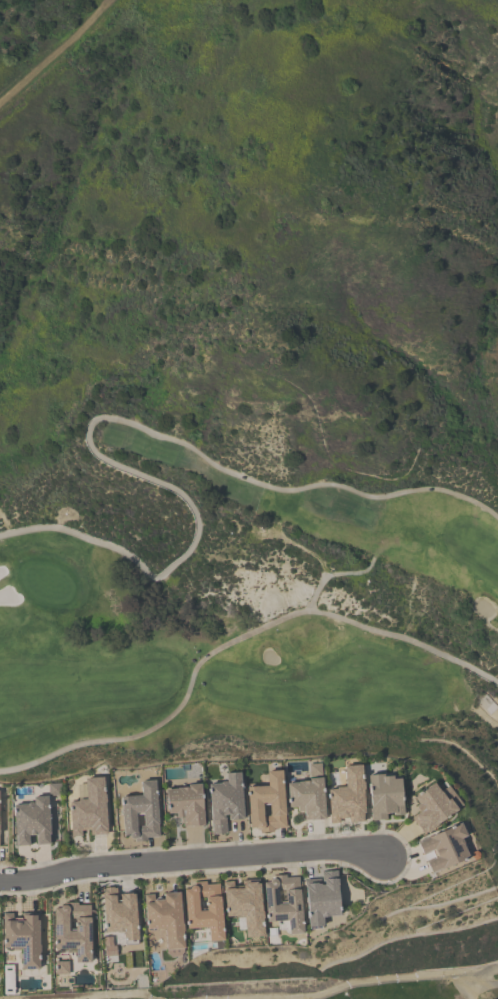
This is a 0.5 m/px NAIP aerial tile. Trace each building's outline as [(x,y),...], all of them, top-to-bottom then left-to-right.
[(327,790),(345,789),(343,766),(362,765),(365,790),(362,790),(366,821),(349,823),(348,818),(339,819),(340,823),(330,824),(327,790)] [(245,788),(267,786),(267,771),(282,770),(288,828),(273,829),(273,832),(261,833),(261,830),(258,830),(256,828),(250,828),(245,788)] [(208,784),(227,783),(226,773),(240,772),(244,819),(228,820),(228,815),(224,815),(227,834),(212,835),(208,784)] [(367,776),(384,775),(384,777),(393,777),(393,780),(400,780),(403,815),(394,815),(393,813),(387,814),(387,819),(371,821),(367,776)] [(68,802),(78,802),(77,799),(86,799),(85,778),(103,777),(107,834),(91,835),(90,830),(82,831),(81,836),(71,837),(68,802)] [(287,783),(309,782),(309,779),(321,778),(325,820),(304,821),(304,811),(297,812),(297,807),(288,807),(287,783)] [(121,797),(142,796),(140,782),(155,780),(159,837),(146,838),(146,842),(135,842),(135,839),(132,839),(130,837),(124,837),(121,797)] [(414,798),(433,783),(440,792),(448,786),(462,807),(450,814),(450,816),(423,835),(415,826),(414,822),(411,818),(418,812),(414,807),(418,804),(414,798)] [(166,790),(188,788),(188,785),(201,784),(204,826),(183,827),(182,817),(176,818),(176,813),(167,813),(166,790)] [(14,806),(26,805),(28,803),(32,802),(35,804),(34,797),(48,797),(50,845),(36,844),(36,836),(29,836),(29,845),(16,847),(16,845),(14,806)] [(417,842),(459,823),(466,836),(461,839),(468,858),(430,874),(425,863),(434,858),(431,850),(422,855),(417,842)] [(322,926),(322,918),(341,916),(336,870),(321,872),(323,885),(320,884),(318,878),(303,880),(308,928),(322,926)] [(298,877),(303,934),(288,935),(286,921),(266,923),(263,883),(268,883),(269,881),(273,880),(273,876),(285,874),(286,878),(298,877)] [(258,880),(263,936),(245,938),(243,918),(235,919),(234,916),(225,917),(222,882),(233,881),(233,888),(242,887),(242,881),(258,880)] [(218,884),(223,941),(209,942),(207,928),(187,930),(183,890),(189,890),(190,887),(193,886),(194,886),(194,883),(206,882),(207,885),(218,884)] [(124,941),(138,940),(135,894),(120,896),(121,904),(116,904),(115,896),(117,896),(116,887),(102,888),(105,933),(123,933),(124,941)] [(179,893),(184,948),(166,950),(164,930),(156,931),(156,928),(147,929),(144,895),(153,894),(153,901),(163,900),(163,894),(179,893)] [(90,963),(90,905),(77,906),(78,903),(64,903),(64,906),(61,907),(60,908),(59,910),(54,910),(54,949),(76,949),(76,963),(90,963)] [(39,969),(39,913),(22,913),(22,922),(13,921),(12,913),(4,914),(4,948),(22,948),(22,970),(39,969)]
